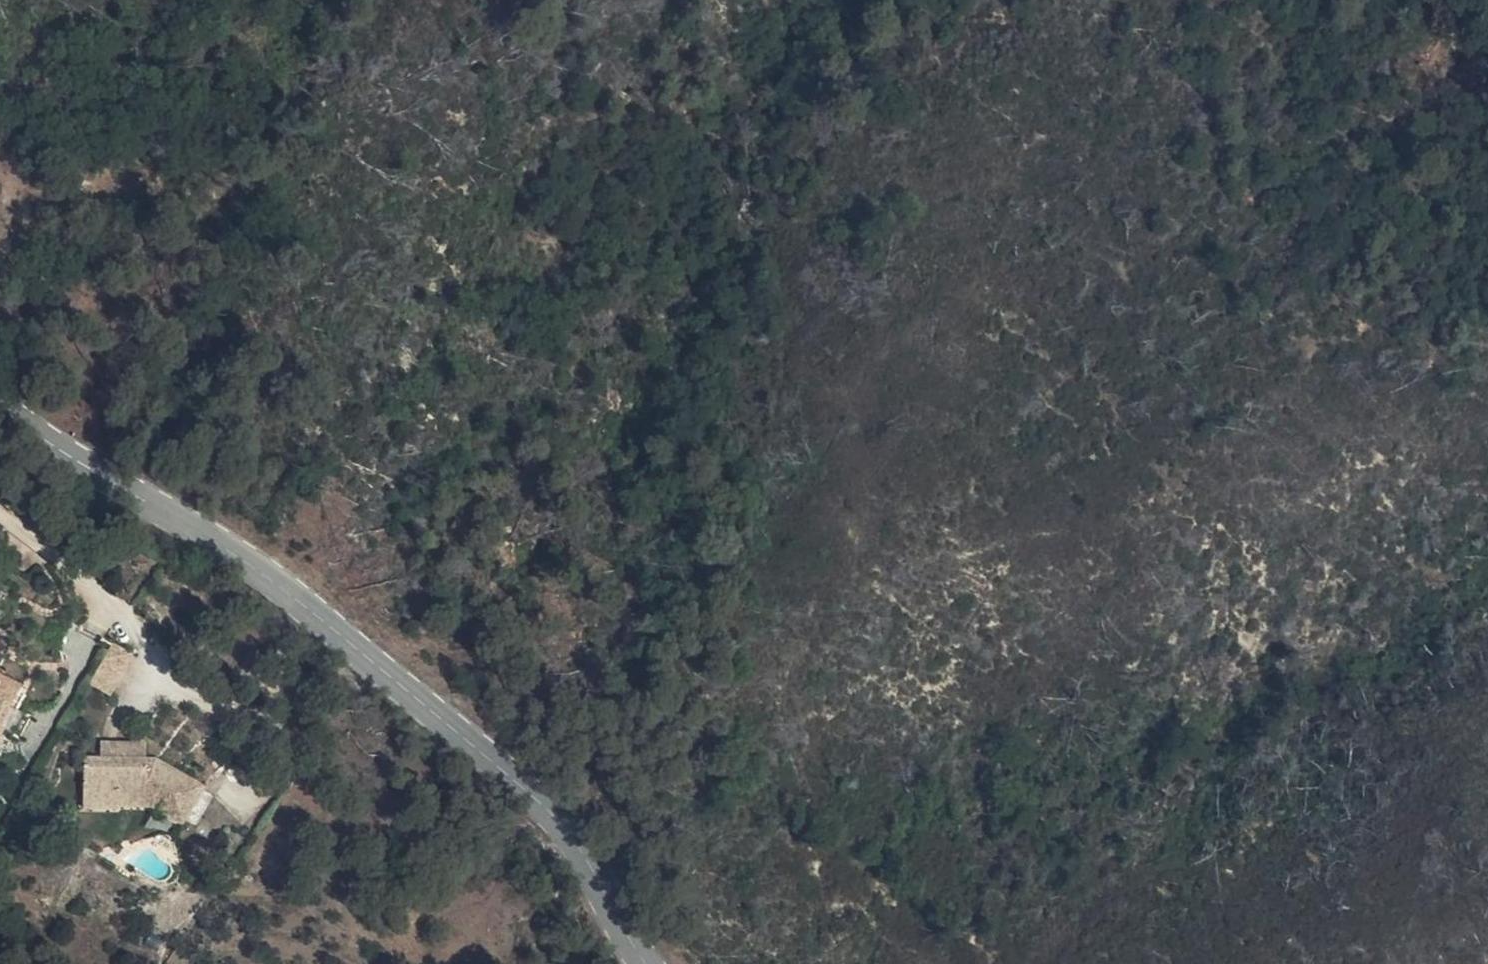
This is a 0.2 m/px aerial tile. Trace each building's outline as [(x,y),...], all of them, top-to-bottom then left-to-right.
[(16,707),(0,696),(0,734),(16,707)] [(16,707),(0,734),(0,750),(9,756),(25,735),(14,726),(23,711),(16,707)] [(195,812),(142,781),(80,787),(80,823),(114,821),(113,813),(137,812),(138,825),(172,849),(195,812)] [(113,813),(114,821),(115,827),(138,825),(137,812),(113,813)]
